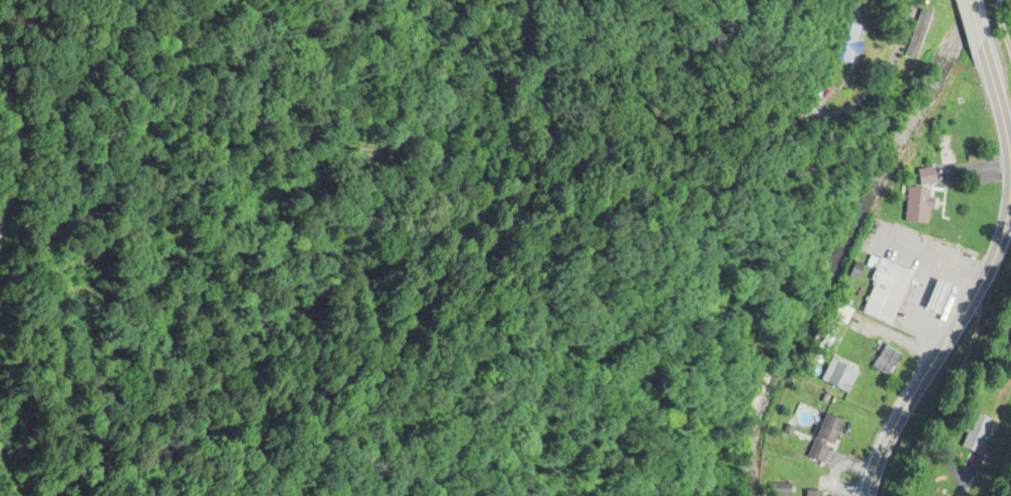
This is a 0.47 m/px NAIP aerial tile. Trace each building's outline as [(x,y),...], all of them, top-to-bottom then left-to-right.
[(860,25),(839,23),(836,61),(857,63),(860,25)] [(928,225),(932,189),(908,187),(904,222),(928,225)] [(870,254),(865,265),(873,268),(869,279),(876,282),(864,311),(890,322),(911,271),(870,254)] [(938,277),(925,309),(942,315),(954,283),(938,277)] [(889,377),(901,354),(885,345),(872,368),(889,377)] [(824,373),(837,394),(857,381),(844,360),(824,373)] [(844,420),(825,413),(808,457),(827,464),(844,420)]
